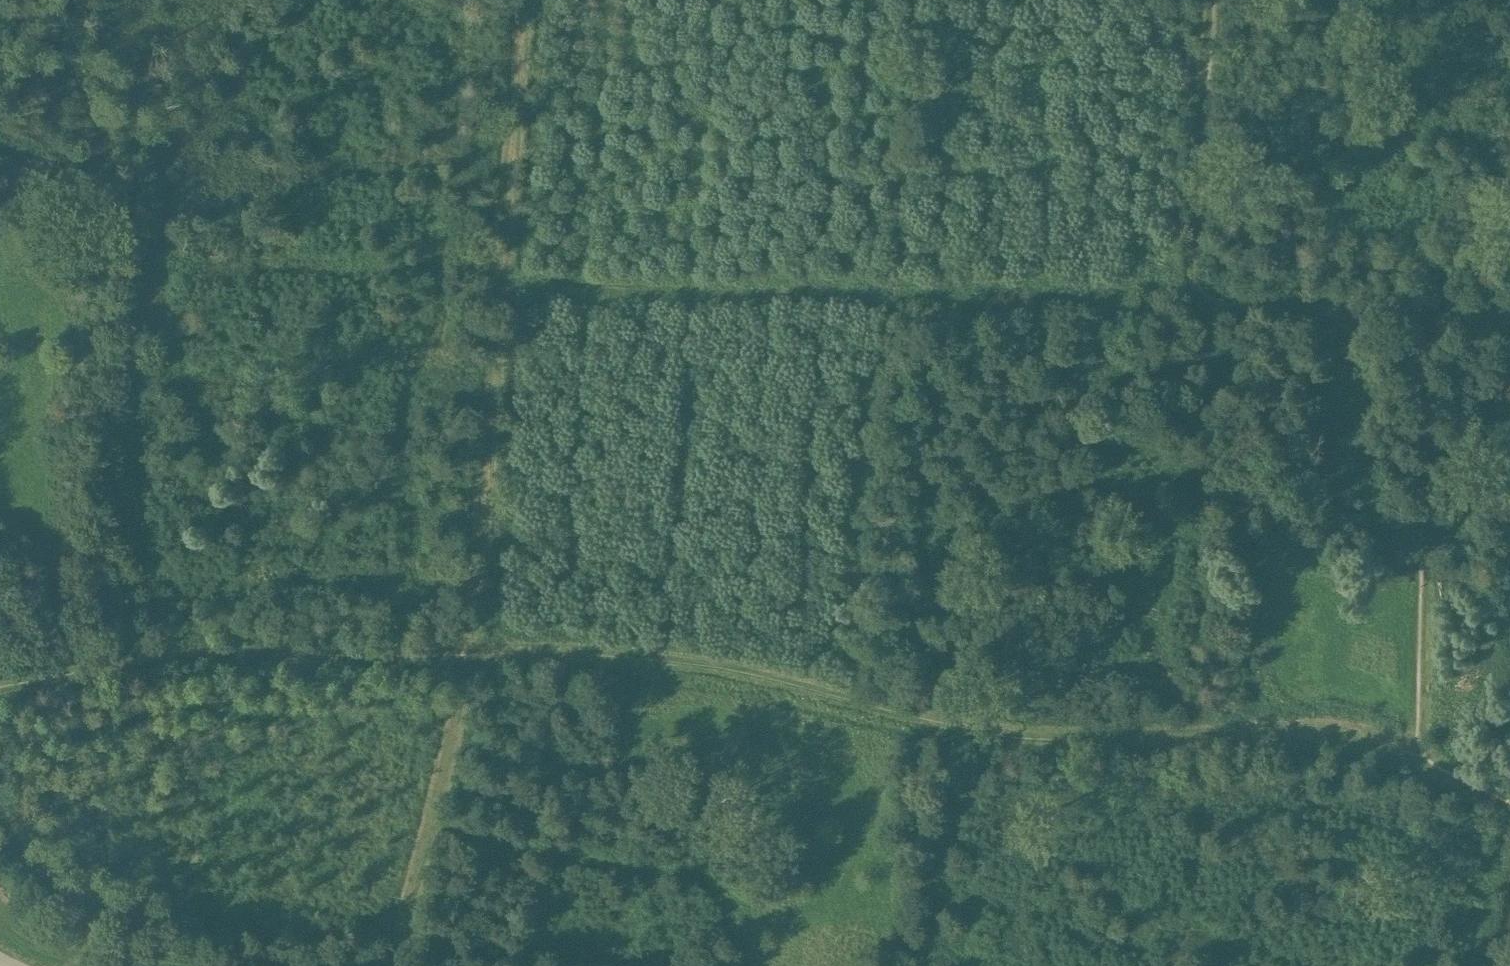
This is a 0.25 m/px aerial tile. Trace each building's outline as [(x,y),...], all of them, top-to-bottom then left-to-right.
[(87,872),(75,871),(74,882),(86,883),(87,872)]
